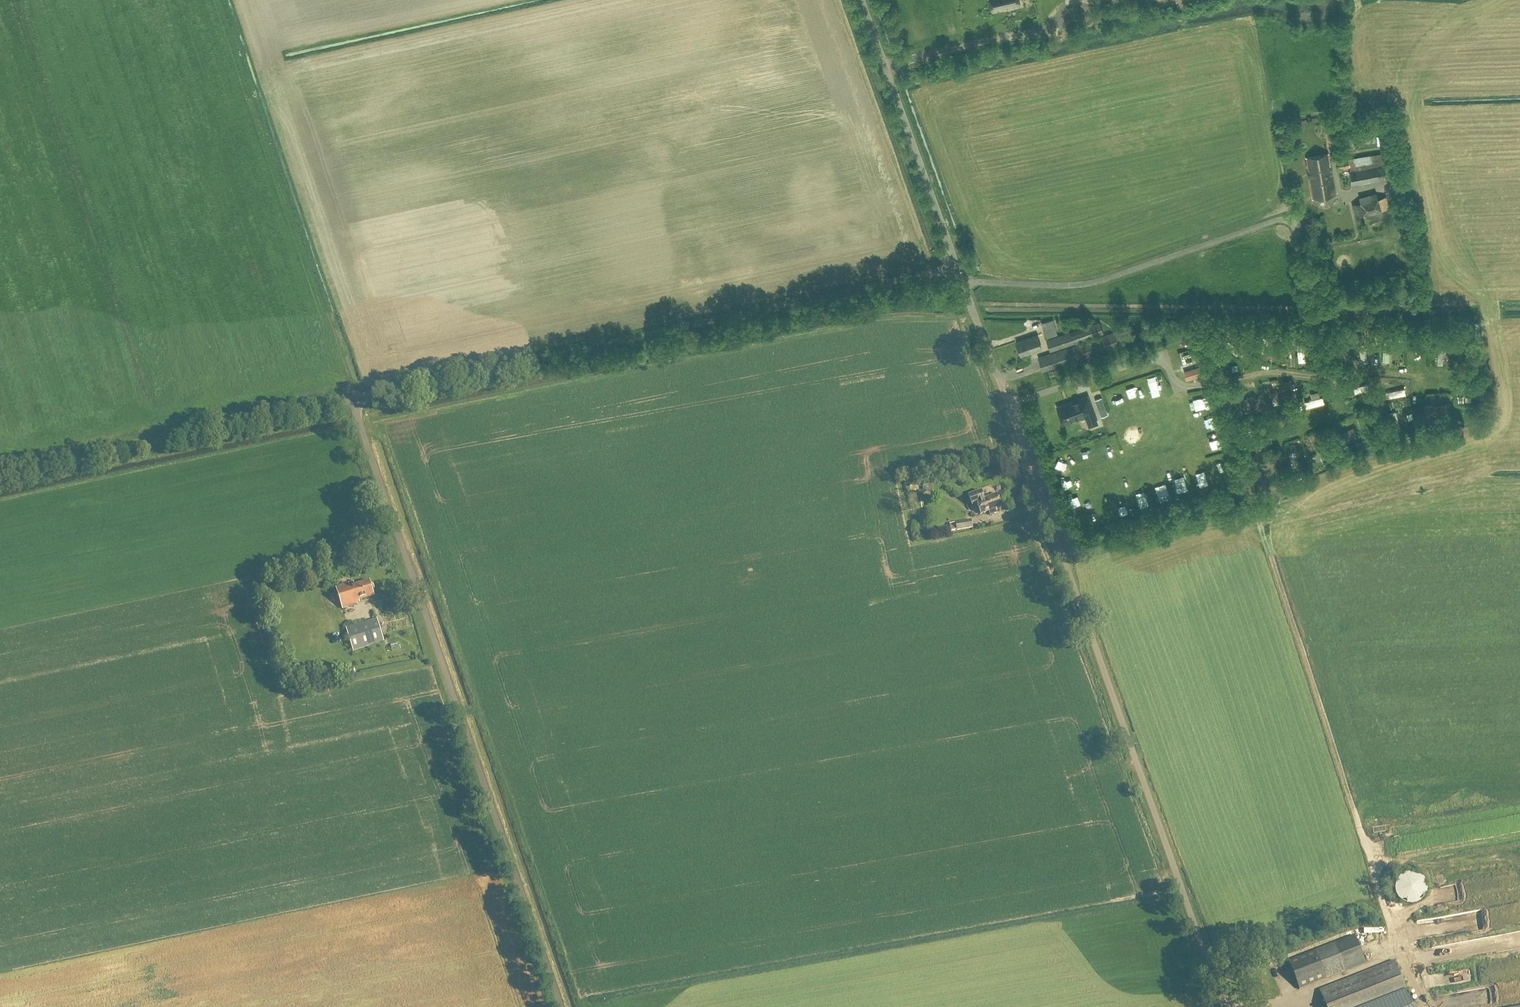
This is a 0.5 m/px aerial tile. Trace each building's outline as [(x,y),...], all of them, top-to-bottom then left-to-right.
[(1018,0),(990,0),(992,9),(1003,7),(1003,8),(1019,4),(1018,0)] [(1003,18),(1002,18),(1003,12),(996,11),(995,23),(1003,23),(1003,18)] [(1312,197),(1335,193),(1328,152),(1305,156),(1312,197)] [(1386,182),(1380,152),(1336,159),(1338,168),(1349,166),(1352,184),(1369,180),(1370,185),(1386,182)] [(1363,213),(1365,224),(1382,219),(1380,208),(1388,206),(1386,195),(1377,198),(1375,192),(1359,196),(1360,202),(1352,204),(1354,215),(1363,213)] [(1058,334),(1053,319),(1041,322),(1050,350),(1103,332),(1099,320),(1058,334)] [(1120,329),(1038,356),(1042,371),(1124,342),(1120,329)] [(1021,355),(1041,348),(1037,334),(1016,341),(1021,355)] [(1230,340),(1227,344),(1239,354),(1243,350),(1230,340)] [(1349,358),(1346,341),(1332,343),(1335,361),(1349,358)] [(1307,343),(1299,343),(1300,361),(1308,361),(1307,343)] [(1191,352),(1184,355),(1187,365),(1195,363),(1191,352)] [(1198,375),(1196,367),(1184,371),(1187,379),(1198,375)] [(1153,396),(1163,395),(1161,380),(1151,381),(1153,396)] [(1356,387),(1357,393),(1374,389),(1372,383),(1356,387)] [(1388,391),(1389,397),(1408,395),(1407,389),(1388,391)] [(1276,404),(1283,402),(1280,391),(1273,393),(1276,404)] [(1057,406),(1063,423),(1085,415),(1089,426),(1097,423),(1087,395),(1057,406)] [(1201,397),(1203,409),(1215,406),(1212,395),(1201,397)] [(1101,397),(1095,399),(1101,416),(1107,414),(1101,397)] [(1397,432),(1403,430),(1397,411),(1391,413),(1397,432)] [(1216,416),(1205,418),(1206,429),(1218,427),(1216,416)] [(1145,431),(1132,427),(1128,440),(1141,444),(1145,431)] [(1356,434),(1353,427),(1339,433),(1343,444),(1348,442),(1347,438),(1356,434)] [(1273,435),(1252,442),(1254,449),(1275,442),(1273,435)] [(1223,438),(1211,440),(1213,449),(1224,448),(1223,438)] [(1291,442),(1294,451),(1304,448),(1301,438),(1291,442)] [(1217,472),(1222,481),(1230,476),(1225,467),(1217,472)] [(1203,487),(1211,483),(1205,471),(1197,474),(1203,487)] [(923,492),(932,491),(931,482),(921,483),(923,492)] [(1181,493),(1188,490),(1185,482),(1178,484),(1181,493)] [(995,509),(1001,507),(997,494),(984,499),(981,491),(968,495),(972,505),(976,504),(980,515),(988,512),(990,515),(996,513),(995,509)] [(972,529),(970,521),(954,524),(955,524),(956,531),(956,532),(972,529)] [(355,602),(373,596),(368,581),(348,587),(348,585),(335,589),(341,609),(356,605),(355,602)] [(352,651),(383,642),(376,619),(345,629),(352,651)] [(1410,873),(1407,874),(1403,875),(1399,879),(1398,881),(1396,886),(1396,889),(1396,894),(1398,897),(1399,899),(1403,903),(1405,904),(1408,905),(1412,905),(1416,905),(1418,904),(1422,902),(1425,899),(1427,897),(1428,895),(1428,891),(1428,887),(1428,884),(1426,881),(1425,879),(1422,876),(1420,875),(1417,874),(1414,873),(1410,873)] [(1299,990),(1365,964),(1354,936),(1288,962),(1299,990)] [(1319,991),(1325,1006),(1411,1006),(1393,962),(1319,991)]
